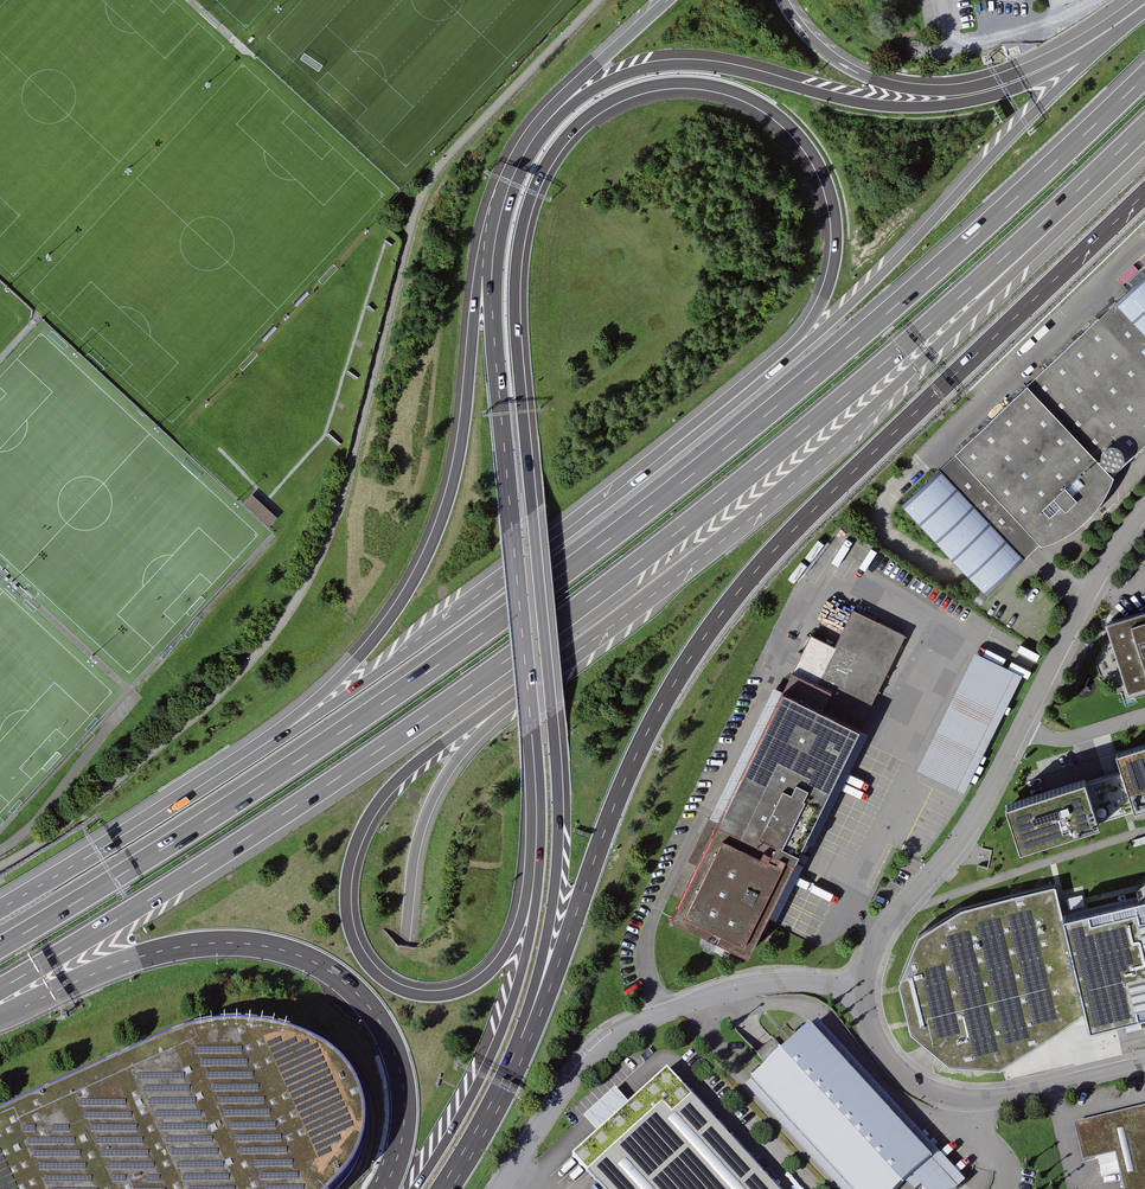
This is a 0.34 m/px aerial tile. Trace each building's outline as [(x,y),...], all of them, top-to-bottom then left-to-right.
[(1048,15),(1073,4),(1072,0),(1045,0),(1048,15)] [(902,505),(986,592),(1040,542),(1066,532),(1089,514),(1103,495),(1115,473),(1144,443),(1144,275),(902,505)] [(255,491),(244,502),(268,526),(279,516),(255,491)] [(903,633),(850,607),(832,644),(808,632),(666,919),(743,956),(798,846),(903,633)] [(1108,623),(1131,691),(1144,686),(1144,610),(1108,623)] [(1020,673),(971,650),(915,766),(964,789),(1020,673)] [(1021,855),(1144,816),(1144,749),(1118,757),(1124,775),(1090,786),(1087,778),(1005,804),(1021,855)] [(1063,917),(1056,886),(960,909),(919,935),(899,988),(912,1038),(951,1068),(1001,1070),(1086,1016),(1063,917)] [(1063,917),(1086,1016),(1089,1030),(1144,1017),(1144,897),(1063,917)] [(965,1181),(817,1021),(777,1058),(751,1081),(851,1188),(899,1188),(905,1184),(910,1188),(919,1188),(920,1188),(921,1188),(957,1188),(965,1181)] [(347,1178),(354,1168),(359,1156),(363,1144),(365,1132),(365,1118),(363,1105),(359,1092),(354,1080),(348,1070),(341,1062),(334,1054),(325,1048),(316,1043),(306,1038),(290,1032),(273,1028),(256,1025),(239,1023),(222,1024),(205,1026),(188,1031),(172,1036),(0,1114),(0,1188),(336,1188),(347,1178)] [(667,1070),(572,1156),(602,1188),(776,1188),(667,1070)] [(1074,1126),(1083,1165),(1117,1157),(1124,1188),(1144,1188),(1144,1109),(1074,1126)]
